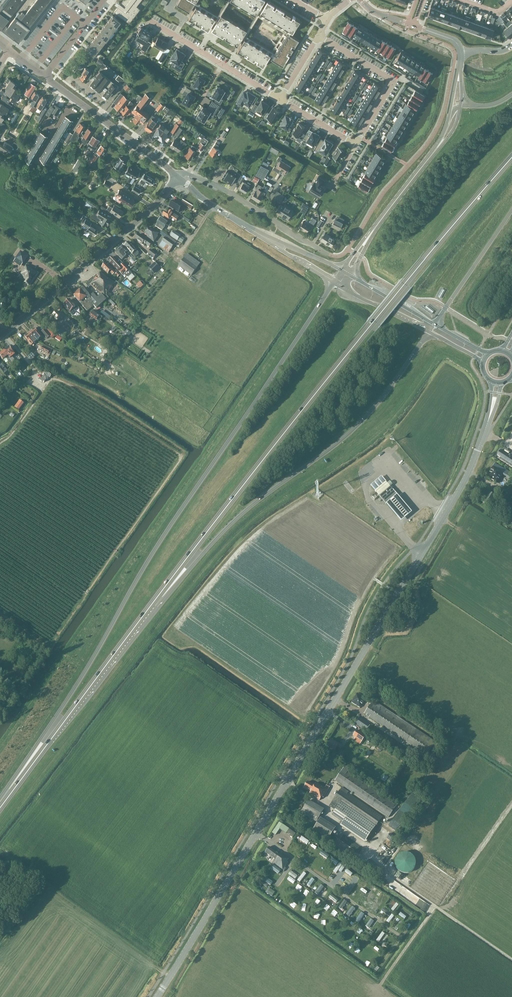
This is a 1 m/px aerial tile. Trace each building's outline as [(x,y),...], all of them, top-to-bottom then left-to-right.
[(20,4),(15,0),(9,0),(3,8),(12,15),(20,4)] [(33,4),(42,11),(45,7),(38,1),(39,0),(36,0),(33,4)] [(140,9),(136,6),(141,0),(123,0),(120,4),(119,3),(117,6),(118,7),(114,12),(129,23),(140,9)] [(177,4),(190,12),(197,0),(180,0),(177,4)] [(256,15),(265,0),(231,0),(256,15)] [(300,20),(268,0),(260,13),(293,32),(300,20)] [(33,4),(30,8),(39,15),(42,11),(33,4)] [(216,18),(196,6),(189,18),(209,30),(216,18)] [(436,9),(431,7),(427,16),(433,18),(433,17),(436,9)] [(0,12),(0,14),(7,20),(11,15),(12,15),(3,8),(0,12)] [(25,14),(25,15),(34,22),(39,15),(30,8),(25,14)] [(20,14),(17,19),(29,28),(34,22),(25,15),(25,14),(22,12),(20,14)] [(247,29),(221,14),(212,29),(238,45),(247,29)] [(108,20),(119,28),(123,23),(112,15),(108,20)] [(15,17),(4,31),(5,31),(8,33),(11,36),(12,36),(15,38),(15,39),(18,41),(19,41),(21,38),(23,35),(24,34),(26,32),(26,31),(28,28),(29,28),(17,19),(15,17)] [(115,33),(119,28),(108,20),(105,25),(115,33)] [(474,22),(471,31),(476,32),(479,24),(480,22),(475,20),(474,22)] [(349,21),(343,30),(348,33),(353,24),(349,21)] [(358,27),(353,24),(348,33),(352,36),(358,26),(358,27)] [(111,38),(115,33),(105,25),(101,30),(111,38)] [(363,29),(358,26),(352,36),(353,36),(353,35),(358,38),(363,29)] [(504,29),(510,37),(511,36),(511,30),(508,26),(504,29)] [(136,34),(137,34),(136,36),(144,41),(141,48),(146,51),(151,42),(147,40),(151,33),(141,27),(136,34)] [(488,27),(485,36),(485,37),(490,39),(494,29),(488,27)] [(368,32),(363,29),(358,38),(362,41),(368,32)] [(107,43),(111,38),(101,30),(97,35),(107,43)] [(372,35),(368,32),(362,41),(367,44),(372,35)] [(287,33),(271,59),(283,66),(299,40),(287,33)] [(103,48),(107,43),(97,35),(93,40),(101,46),(103,48)] [(377,37),(372,35),(367,44),(371,46),(377,37)] [(376,49),(382,39),(381,40),(377,37),(371,46),(371,48),(375,50),(376,49)] [(164,51),(168,44),(165,42),(165,41),(161,39),(161,40),(158,38),(154,45),(164,51)] [(271,54),(245,38),(238,50),(264,66),(271,54)] [(382,39),(376,49),(377,48),(381,51),(387,42),(382,39)] [(99,53),(103,48),(101,46),(93,40),(89,45),(99,53)] [(391,45),(387,42),(381,51),(386,54),(391,45)] [(96,57),(99,53),(89,45),(85,50),(93,56),(94,55),(96,57)] [(396,48),(391,45),(386,54),(391,57),(396,48)] [(185,54),(177,49),(171,58),(179,63),(175,69),(180,71),(185,63),(180,61),(182,59),(182,58),(183,57),(183,56),(185,54)] [(326,54),(318,49),(315,56),(322,60),(326,54)] [(401,51),(394,62),(399,65),(400,63),(406,54),(401,51)] [(410,57),(406,54),(400,63),(405,66),(410,57)] [(322,60),(315,56),(311,62),(318,67),(322,60)] [(405,66),(409,69),(410,69),(415,60),(410,57),(405,66)] [(420,63),(415,60),(410,69),(409,69),(408,71),(413,74),(414,72),(420,63)] [(346,66),(338,61),(334,67),(342,72),(346,66)] [(318,67),(311,62),(307,68),(314,73),(318,67)] [(414,72),(419,74),(419,75),(424,66),(420,63),(414,72)] [(418,75),(423,78),(428,69),(424,66),(419,75),(419,74),(418,75)] [(342,72),(334,67),(331,74),(338,78),(342,72)] [(82,74),(80,78),(85,81),(88,77),(89,78),(91,74),(91,72),(85,68),(81,73),(82,74)] [(314,73),(307,68),(303,75),(311,79),(314,73)] [(422,80),(427,83),(433,72),(428,69),(423,78),(422,80)] [(362,76),(354,71),(351,77),(358,82),(362,76)] [(89,85),(107,99),(117,85),(99,72),(89,85)] [(338,78),(331,74),(327,80),(334,85),(338,78)] [(125,86),(126,84),(128,82),(118,75),(115,79),(125,86)] [(311,79),(303,75),(299,81),(307,86),(311,79)] [(192,83),(191,86),(195,89),(196,86),(200,88),(201,85),(202,85),(203,83),(205,80),(204,79),(204,78),(201,76),(201,77),(199,76),(194,84),(192,83)] [(358,82),(351,77),(347,84),(354,88),(358,82)] [(15,83),(15,82),(10,79),(10,80),(8,83),(5,87),(7,88),(5,92),(2,90),(0,93),(4,96),(6,97),(8,94),(8,93),(10,90),(15,83)] [(334,85),(327,80),(323,87),(330,91),(334,85)] [(307,86),(299,81),(295,88),(303,93),(307,86)] [(10,90),(8,93),(8,94),(12,96),(15,91),(15,92),(17,88),(21,87),(19,85),(15,83),(10,90)] [(29,96),(36,86),(31,83),(25,94),(29,96)] [(382,88),(374,83),(370,89),(378,94),(382,88)] [(354,88),(347,84),(343,90),(350,95),(354,88)] [(212,95),(212,96),(217,98),(215,101),(220,104),(222,101),(219,100),(221,97),(225,91),(225,90),(224,90),(218,86),(217,86),(215,89),(215,90),(214,91),(214,92),(212,95)] [(189,105),(191,102),(193,99),(195,96),(191,94),(193,91),(186,87),(183,93),(185,94),(182,101),(189,105)] [(330,91),(323,87),(319,93),(327,98),(330,91)] [(378,94),(370,89),(367,96),(374,100),(378,94)] [(415,89),(412,94),(421,99),(424,94),(415,89)] [(350,95),(343,90),(339,96),(347,101),(350,95)] [(19,94),(15,92),(15,91),(12,96),(10,99),(10,100),(14,102),(16,99),(19,100),(22,96),(19,94)] [(34,112),(37,107),(33,105),(40,94),(35,91),(31,98),(33,99),(30,105),(32,106),(30,109),(34,112)] [(247,93),(244,92),(237,103),(242,106),(244,103),(250,106),(255,97),(251,94),(250,94),(248,93),(248,92),(247,93)] [(119,111),(124,104),(128,100),(120,93),(113,102),(116,105),(114,107),(119,111)] [(319,93),(315,100),(323,105),(327,98),(319,93)] [(151,98),(146,94),(132,112),(134,113),(135,111),(138,113),(135,117),(136,118),(133,121),(137,124),(139,121),(143,124),(146,120),(145,119),(149,115),(142,110),(151,98)] [(412,94),(410,98),(419,104),(421,99),(412,94)] [(37,106),(42,109),(48,99),(43,96),(37,106)] [(347,101),(339,96),(335,103),(343,108),(347,101)] [(374,100),(367,96),(363,102),(370,107),(374,100)] [(404,101),(404,102),(416,108),(419,104),(410,98),(407,103),(404,101)] [(256,104),(252,110),(255,112),(257,110),(263,113),(268,104),(262,100),(258,106),(256,104)] [(129,108),(133,103),(130,101),(127,106),(126,105),(121,112),(126,115),(131,109),(129,108)] [(3,110),(6,112),(9,108),(8,107),(4,105),(0,102),(0,108),(3,110)] [(370,107),(363,102),(359,108),(366,113),(370,107)] [(416,108),(404,102),(401,106),(412,113),(415,108),(416,109),(416,108)] [(343,108),(335,103),(331,110),(339,114),(343,108)] [(197,116),(197,117),(203,121),(209,112),(214,115),(218,109),(211,104),(207,109),(203,107),(204,107),(203,106),(203,107),(197,116)] [(57,114),(60,108),(55,105),(52,109),(50,107),(46,113),(51,116),(53,112),(57,114)] [(40,122),(43,117),(48,108),(45,106),(40,115),(37,120),(40,122)] [(409,117),(412,113),(401,106),(403,107),(401,112),(399,111),(409,117)] [(270,114),(267,112),(264,117),(267,119),(267,118),(274,122),(281,112),(273,108),(270,114)] [(366,113),(359,108),(355,115),(363,119),(366,113)] [(407,122),(409,117),(399,111),(396,115),(407,122)] [(148,122),(144,127),(146,128),(145,129),(149,132),(153,127),(155,128),(157,125),(155,124),(156,122),(153,120),(154,117),(152,115),(147,122),(148,122)] [(283,119),(280,124),(287,128),(286,129),(289,131),(293,125),(290,123),(292,119),(292,118),(290,117),(286,115),(285,116),(284,116),(283,119)] [(363,119),(355,115),(351,122),(359,126),(363,119)] [(404,127),(407,122),(396,115),(396,116),(398,117),(395,121),(404,127)] [(72,121),(65,116),(62,122),(69,126),(72,121)] [(176,123),(170,131),(175,134),(180,125),(180,126),(184,121),(180,119),(177,123),(176,123)] [(401,131),(404,127),(395,121),(392,125),(390,124),(390,125),(401,131)] [(69,126),(62,122),(59,127),(66,131),(69,126)] [(71,139),(75,142),(79,136),(78,135),(80,132),(81,133),(85,126),(84,126),(84,125),(83,124),(82,124),(80,123),(73,133),(74,134),(71,139)] [(295,128),(292,132),(298,136),(296,139),(300,142),(305,134),(301,132),(305,126),(299,123),(295,129),(295,128)] [(165,127),(163,126),(161,124),(153,135),(157,138),(165,127)] [(398,136),(401,131),(390,125),(388,129),(398,136)] [(66,131),(59,127),(56,132),(63,136),(66,131)] [(169,131),(167,129),(165,127),(157,138),(162,141),(169,131)] [(185,130),(180,127),(175,134),(179,136),(182,132),(183,133),(185,130)] [(92,131),(88,128),(84,136),(83,136),(77,146),(80,147),(83,143),(85,144),(88,139),(87,138),(92,131)] [(396,140),(398,136),(388,129),(387,129),(384,134),(396,141),(396,140)] [(37,137),(44,142),(47,136),(40,132),(37,137)] [(53,137),(60,141),(63,136),(56,132),(53,137)] [(65,145),(68,142),(73,133),(70,132),(63,144),(65,145)] [(312,132),(310,136),(307,133),(301,143),(305,145),(307,141),(314,144),(315,141),(316,142),(318,138),(319,135),(315,132),(315,133),(312,132)] [(396,141),(384,134),(385,135),(383,139),(394,146),(396,141)] [(95,150),(97,146),(95,145),(99,139),(93,135),(87,145),(95,150)] [(37,137),(34,142),(41,147),(44,142),(37,137)] [(60,141),(53,137),(50,142),(57,146),(60,141)] [(177,152),(181,146),(184,147),(187,143),(181,139),(179,143),(174,140),(170,147),(177,152)] [(324,141),(321,139),(315,149),(318,151),(320,149),(326,153),(332,143),(325,139),(324,141)] [(391,151),(394,146),(383,139),(383,140),(384,141),(382,145),(391,151)] [(12,145),(10,144),(5,141),(2,145),(2,146),(7,148),(10,150),(11,149),(13,151),(15,148),(17,149),(19,145),(14,141),(12,145)] [(217,149),(220,143),(217,141),(209,154),(214,157),(219,150),(217,149)] [(38,152),(41,147),(34,142),(31,147),(38,152)] [(54,151),(57,146),(50,142),(47,147),(54,151)] [(202,151),(205,145),(200,142),(197,147),(202,151)] [(99,153),(102,155),(107,148),(102,145),(97,151),(96,151),(87,163),(94,167),(97,163),(94,161),(99,153)] [(195,150),(196,148),(192,146),(191,148),(190,147),(185,155),(191,159),(196,151),(195,150)] [(28,153),(35,157),(38,152),(31,147),(28,153)] [(51,156),(54,151),(47,147),(44,152),(51,156)] [(338,147),(332,156),(339,160),(341,157),(341,158),(343,154),(345,150),(338,147)] [(51,156),(44,152),(41,157),(48,161),(51,156)] [(376,152),(374,157),(383,162),(385,157),(376,152)] [(24,158),(32,162),(35,157),(28,153),(24,158)] [(279,156),(272,168),(278,172),(277,174),(284,178),(292,164),(279,156)] [(114,165),(121,170),(124,165),(121,164),(124,160),(120,157),(116,163),(114,165)] [(374,157),(371,161),(380,167),(383,162),(374,157)] [(371,161),(368,166),(377,171),(380,167),(371,161)] [(109,165),(104,174),(107,176),(109,173),(113,167),(109,165)] [(124,170),(121,174),(121,176),(126,175),(129,176),(130,174),(130,175),(134,168),(129,165),(126,171),(124,170)] [(239,180),(242,175),(237,172),(239,169),(231,165),(228,169),(222,178),(232,184),(236,178),(239,180)] [(261,166),(256,176),(263,180),(269,170),(261,166)] [(365,171),(366,171),(375,177),(374,176),(377,171),(368,166),(365,171)] [(136,178),(140,171),(134,168),(130,175),(130,174),(129,176),(127,180),(130,182),(133,176),(136,178)] [(366,171),(363,176),(372,181),(375,177),(366,171)] [(154,179),(145,173),(140,181),(144,183),(146,181),(151,184),(154,179)] [(110,186),(113,180),(107,176),(105,179),(105,180),(103,183),(109,187),(109,186),(110,186)] [(321,187),(322,185),(321,185),(324,180),(318,176),(314,183),(314,182),(312,185),(310,188),(310,189),(311,189),(309,192),(314,195),(316,192),(320,195),(324,189),(321,187)] [(363,176),(360,181),(369,186),(372,181),(363,176)] [(243,181),(244,178),(242,177),(239,182),(241,184),(243,184),(240,189),(246,193),(250,185),(251,184),(249,183),(248,184),(247,184),(243,181)] [(369,186),(360,181),(357,185),(366,191),(369,186)] [(263,187),(261,186),(257,183),(254,188),(257,190),(257,191),(256,190),(252,197),(259,201),(263,196),(264,196),(266,193),(263,192),(265,188),(266,187),(264,186),(263,187)] [(141,189),(134,185),(132,190),(138,194),(141,189)] [(134,202),(133,201),(134,200),(131,198),(132,197),(123,191),(123,192),(119,190),(117,194),(120,196),(118,199),(126,204),(126,203),(130,206),(131,205),(132,204),(134,202)] [(278,191),(272,200),(276,203),(277,201),(280,203),(283,199),(285,196),(278,191)] [(180,205),(180,204),(173,200),(169,207),(178,212),(182,206),(180,205)] [(191,209),(192,207),(182,201),(181,203),(191,209)] [(110,218),(106,216),(107,213),(99,208),(93,204),(91,208),(94,210),(90,216),(105,226),(110,218)] [(280,205),(277,210),(281,213),(280,215),(288,219),(293,210),(290,208),(291,208),(285,204),(284,207),(280,205)] [(109,205),(107,209),(110,211),(119,217),(123,211),(114,205),(112,208),(109,205)] [(84,214),(72,207),(69,212),(73,214),(73,215),(80,220),(84,214)] [(173,213),(169,211),(168,214),(165,212),(163,215),(169,219),(171,216),(177,221),(179,217),(173,213)] [(169,226),(171,224),(161,217),(155,226),(162,231),(165,227),(164,227),(166,225),(169,226)] [(90,224),(91,223),(91,222),(85,218),(82,224),(87,228),(86,230),(94,235),(98,229),(90,224)] [(312,227),(316,220),(312,218),(308,224),(303,221),(300,228),(307,232),(310,226),(312,227)] [(340,228),(343,222),(336,218),(333,225),(340,228)] [(321,219),(316,226),(320,228),(324,221),(321,219)] [(157,236),(159,233),(153,229),(153,230),(149,227),(144,234),(148,236),(147,237),(154,242),(158,236),(157,236)] [(174,230),(171,236),(178,241),(178,240),(182,243),(185,239),(181,236),(181,235),(174,230)] [(331,247),(336,239),(325,233),(321,241),(331,247)] [(149,247),(151,244),(138,234),(134,239),(142,245),(144,246),(145,244),(149,247)] [(169,252),(174,244),(176,241),(167,235),(165,237),(159,245),(169,252)] [(138,252),(129,242),(124,246),(135,257),(139,254),(138,252)] [(126,256),(125,254),(126,253),(131,259),(133,257),(122,246),(115,252),(122,260),(126,256)] [(153,260),(154,258),(157,254),(151,249),(148,253),(146,255),(153,260)] [(27,256),(21,252),(14,262),(16,264),(18,262),(22,265),(27,256)] [(192,275),(197,267),(200,263),(187,254),(184,258),(179,265),(192,275)] [(109,260),(109,261),(115,267),(120,272),(123,275),(124,274),(127,277),(129,277),(133,274),(129,270),(129,269),(124,264),(120,267),(118,264),(119,264),(112,257),(112,258),(111,258),(109,259),(109,260)] [(155,262),(149,268),(154,274),(160,268),(155,262)] [(115,273),(114,271),(112,269),(113,269),(108,264),(107,266),(106,264),(102,267),(108,273),(110,271),(112,273),(113,275),(115,273)] [(29,285),(38,272),(27,265),(21,272),(22,273),(20,276),(26,280),(24,282),(29,285)] [(100,272),(90,285),(97,290),(105,296),(109,298),(111,294),(108,292),(113,285),(115,282),(114,283),(100,272)] [(97,290),(90,296),(83,288),(74,296),(88,311),(94,306),(96,309),(109,298),(105,296),(97,290)] [(75,312),(79,309),(77,306),(76,307),(70,300),(65,305),(70,311),(69,312),(72,316),(76,313),(75,312)] [(90,316),(96,321),(100,315),(94,310),(90,316)] [(63,323),(66,320),(63,316),(64,316),(61,313),(60,314),(57,311),(52,315),(58,321),(60,319),(63,323)] [(67,322),(72,328),(77,324),(71,318),(67,322)] [(63,338),(66,334),(55,326),(52,330),(63,338)] [(39,332),(38,333),(34,328),(29,332),(37,341),(38,340),(43,336),(39,332)] [(50,336),(50,335),(53,333),(54,332),(52,330),(50,332),(46,328),(44,329),(42,332),(47,338),(50,336)] [(127,330),(123,335),(127,339),(132,333),(127,330)] [(31,346),(37,341),(29,332),(24,337),(28,341),(27,342),(31,346)] [(51,349),(44,345),(40,350),(48,355),(51,349)] [(8,347),(3,351),(7,356),(11,360),(13,363),(15,361),(11,356),(14,354),(8,347)] [(7,356),(3,351),(0,354),(0,357),(3,360),(6,357),(9,362),(9,363),(10,365),(13,363),(11,360),(7,356)] [(500,450),(497,455),(500,458),(499,459),(511,467),(511,454),(511,453),(510,456),(500,450)] [(505,469),(494,463),(486,476),(498,483),(502,476),(501,476),(502,474),(511,479),(511,478),(511,474),(505,469)] [(389,485),(386,482),(386,481),(382,476),(370,486),(374,490),(374,491),(378,494),(385,504),(396,494),(389,485)] [(489,506),(495,496),(489,492),(482,503),(489,506)] [(404,504),(396,494),(385,504),(393,513),(401,522),(412,512),(404,504)] [(360,708),(365,699),(357,693),(351,702),(360,708)] [(369,718),(369,717),(427,756),(436,742),(376,702),(374,706),(371,704),(364,714),(366,715),(366,716),(369,718)] [(355,725),(366,732),(370,726),(359,718),(355,725)] [(357,730),(353,736),(356,738),(361,742),(366,736),(357,730)] [(340,749),(342,746),(338,744),(338,745),(331,740),(327,746),(334,751),(334,752),(337,754),(338,754),(339,754),(340,754),(341,754),(341,753),(341,752),(341,751),(341,750),(340,749)] [(350,769),(345,766),(335,781),(388,817),(396,806),(347,773),(350,769)] [(306,782),(304,787),(304,788),(310,792),(309,794),(318,799),(320,796),(323,798),(328,790),(330,787),(327,785),(325,788),(316,783),(314,785),(308,782),(307,783),(306,782)] [(383,817),(348,793),(349,792),(342,788),(329,806),(335,810),(332,815),(342,822),(340,825),(364,843),(383,817)] [(301,812),(317,822),(324,810),(308,801),(301,812)] [(336,828),(321,818),(313,830),(328,840),(336,828)] [(276,826),(275,828),(279,830),(280,829),(286,833),(286,832),(289,829),(279,822),(276,826)] [(390,833),(387,838),(391,842),(395,837),(390,833)] [(289,858),(288,858),(278,850),(276,852),(269,847),(265,852),(274,859),(272,862),(284,871),(285,868),(284,867),(287,862),(289,858)] [(404,873),(405,873),(406,873),(407,873),(408,873),(408,872),(409,872),(410,872),(411,871),(412,870),(413,869),(414,868),(414,867),(414,866),(415,865),(415,864),(415,863),(415,862),(415,861),(415,860),(414,859),(414,858),(413,857),(413,856),(412,856),(411,855),(410,854),(409,854),(408,853),(407,853),(406,853),(405,853),(404,853),(403,853),(402,853),(401,854),(400,854),(399,855),(398,856),(397,856),(397,857),(396,858),(396,859),(395,860),(395,861),(395,862),(395,863),(395,864),(395,865),(396,866),(396,867),(396,868),(397,869),(398,870),(399,871),(400,872),(401,872),(402,872),(402,873),(403,873),(404,873)] [(334,866),(336,862),(331,858),(328,862),(334,866)] [(381,868),(369,859),(362,868),(374,877),(381,868)] [(270,868),(278,873),(280,870),(273,865),(270,868)] [(299,883),(305,874),(302,872),(296,882),(299,883)] [(345,891),(349,885),(345,882),(341,888),(345,891)] [(268,888),(265,892),(272,896),(274,892),(268,888)] [(348,896),(351,898),(357,890),(354,888),(348,896)] [(376,903),(378,900),(369,894),(367,897),(376,903)] [(340,910),(346,903),(342,900),(337,908),(340,910)] [(392,912),(397,905),(394,903),(389,910),(392,912)] [(387,917),(390,914),(382,908),(380,911),(387,917)] [(384,922),(387,924),(392,916),(389,914),(384,922)] [(378,942),(384,934),(381,932),(375,940),(378,942)]
